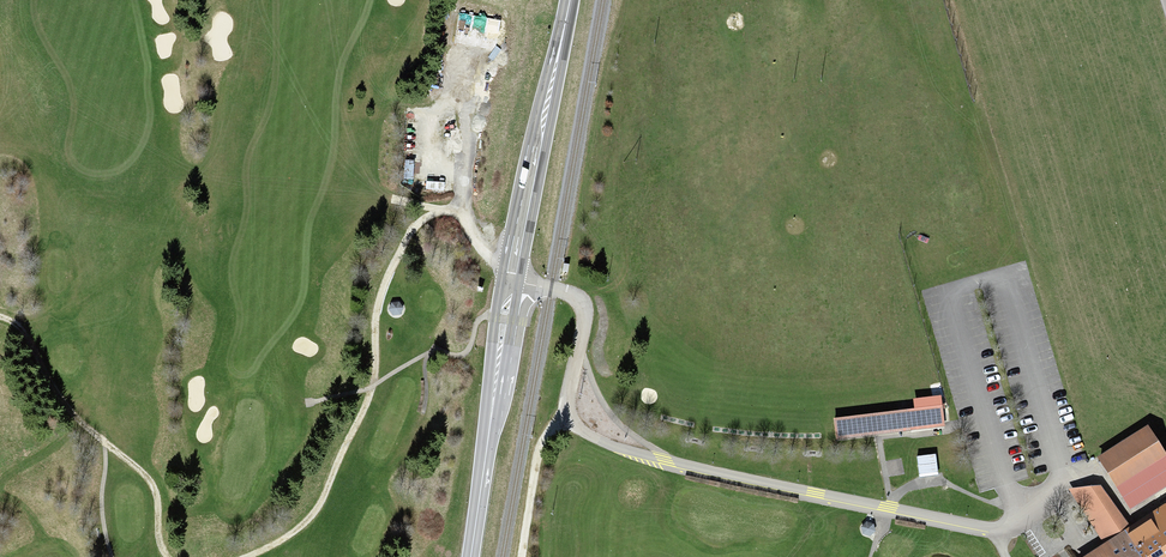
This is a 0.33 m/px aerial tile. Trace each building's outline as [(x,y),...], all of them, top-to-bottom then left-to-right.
[(403,308),(399,302),(392,303),(389,309),(393,315),(401,314),(403,308)] [(942,406),(834,419),(836,439),(944,426),(942,406)] [(1147,428),(1100,458),(1118,486),(1165,456),(1147,428)] [(918,457),(920,473),(938,470),(936,454),(918,457)] [(1165,456),(1118,486),(1132,507),(1165,485),(1165,457),(1165,456)] [(1088,556),(1165,556),(1165,507),(1165,506),(1131,529),(1100,486),(1071,490),(1106,545),(1088,556)] [(873,524),(867,522),(861,527),(863,534),(870,536),(875,531),(873,524)]
